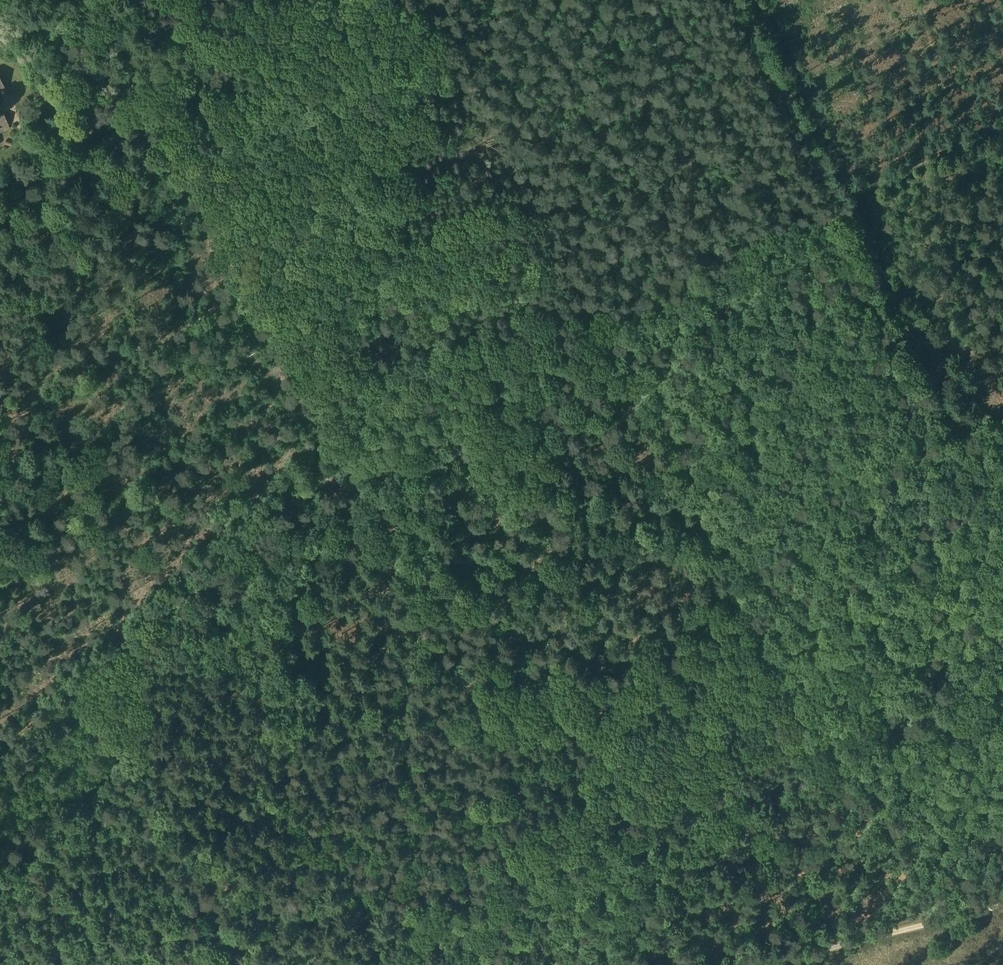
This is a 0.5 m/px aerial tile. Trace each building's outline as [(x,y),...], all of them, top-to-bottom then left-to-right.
[(0,100),(0,113),(9,110),(4,98),(0,100)]
